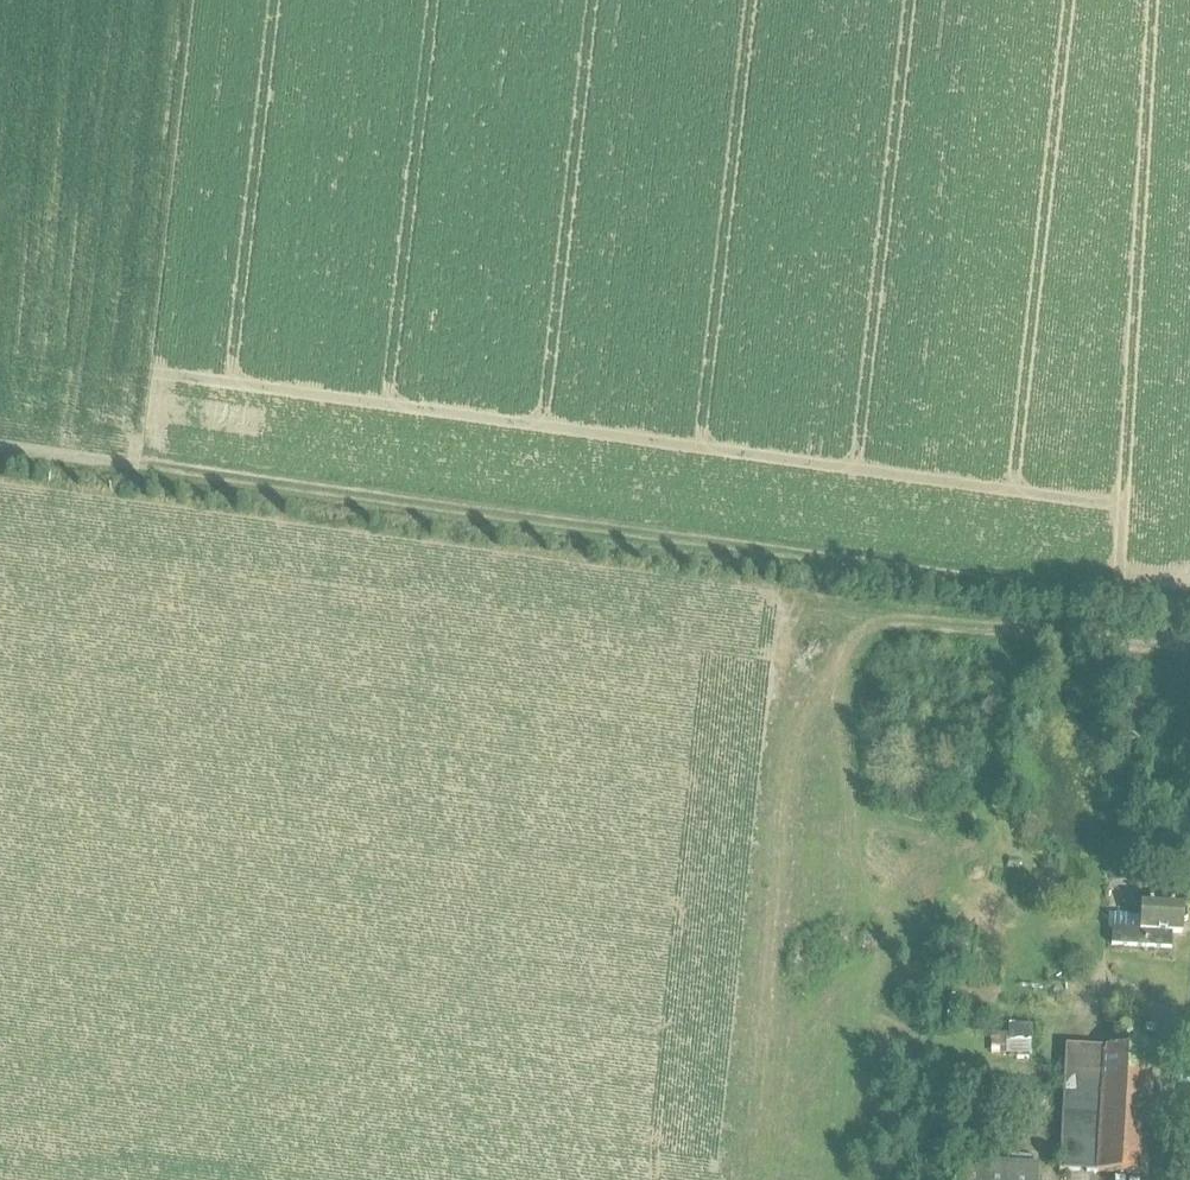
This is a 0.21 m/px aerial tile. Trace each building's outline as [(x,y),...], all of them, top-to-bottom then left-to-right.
[(1010,859),(1008,867),(1018,870),(1020,862),(1010,859)] [(1110,915),(1110,930),(1113,930),(1112,946),(1172,949),(1173,934),(1183,934),(1183,923),(1188,921),(1189,910),(1184,908),(1184,904),(1143,902),(1142,916),(1110,915)] [(1010,1024),(1009,1043),(1031,1044),(1032,1025),(1010,1024)] [(1096,1172),(1103,1047),(1067,1045),(1060,1170),(1096,1172)] [(1103,1047),(1096,1172),(1148,1175),(1154,1049),(1103,1047)] [(960,1179),(1039,1179),(1040,1165),(962,1159),(959,1159),(958,1164),(961,1164),(960,1179)]
